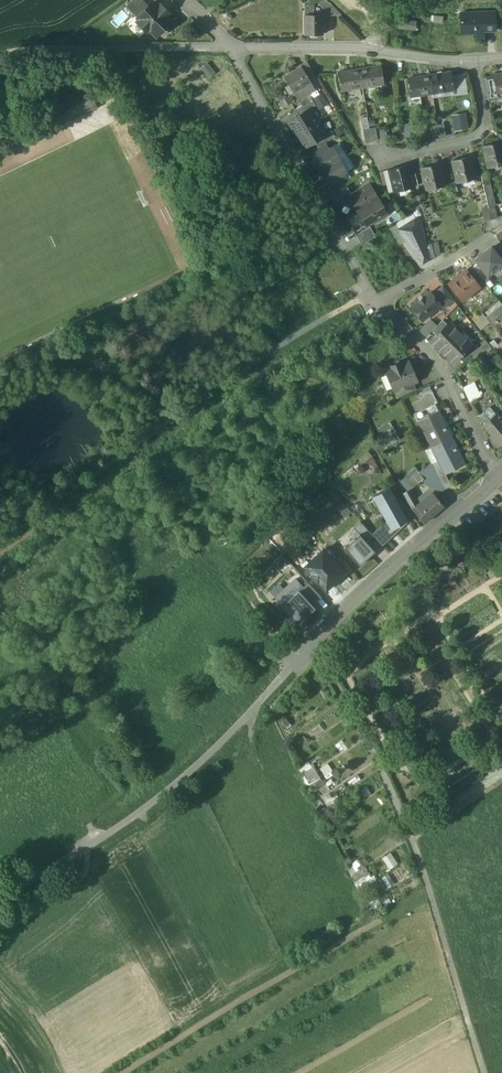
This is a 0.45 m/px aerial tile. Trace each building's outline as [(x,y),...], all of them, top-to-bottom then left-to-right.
[(141,0),(131,0),(126,5),(138,17),(148,6),(141,0)] [(158,7),(153,2),(148,6),(138,17),(137,17),(139,19),(137,21),(147,31),(149,29),(156,36),(172,20),(167,16),(169,13),(160,4),(158,7)] [(340,14),(328,2),(318,4),(325,12),(325,14),(325,15),(340,15),(340,14)] [(313,15),(313,4),(304,4),(304,15),(313,15)] [(496,11),(461,13),(462,33),(477,32),(477,39),(483,39),(483,30),(497,29),(496,11)] [(313,15),(304,15),(304,34),(321,34),(321,25),(325,25),(325,15),(325,14),(313,15)] [(207,61),(200,66),(207,77),(215,72),(207,61)] [(307,61),(301,65),(301,66),(308,76),(314,73),(307,61)] [(308,76),(301,66),(284,77),(298,100),(315,89),(308,76)] [(379,66),(366,68),(367,68),(359,70),(362,86),(374,84),(374,85),(382,84),(379,66)] [(351,70),(338,73),(341,90),(349,89),(349,88),(362,86),(359,70),(351,71),(351,70)] [(437,74),(429,75),(431,92),(444,90),(444,91),(452,90),(450,72),(437,74)] [(493,75),(493,76),(497,94),(501,93),(501,73),(493,75)] [(421,76),(407,78),(409,95),(410,96),(419,95),(418,94),(431,92),(429,75),(421,77),(421,76)] [(493,76),(486,78),(488,91),(487,91),(489,99),(497,98),(497,94),(493,76)] [(88,88),(63,99),(71,116),(96,104),(88,88)] [(107,100),(102,89),(97,92),(102,103),(107,100)] [(325,93),(313,99),(319,109),(330,103),(325,93)] [(419,95),(410,96),(409,95),(407,96),(409,106),(420,104),(419,95)] [(312,99),(295,109),(299,115),(310,108),(310,109),(316,105),(312,99)] [(299,115),(288,122),(292,128),(293,128),(297,134),(318,121),(310,109),(310,108),(299,115)] [(455,132),(468,129),(466,119),(452,122),(455,132)] [(318,121),(297,134),(301,141),(300,141),(304,148),(315,141),(326,135),(326,134),(318,121)] [(443,124),(436,125),(438,137),(444,136),(443,124)] [(375,128),(369,129),(371,140),(377,139),(375,128)] [(369,129),(363,130),(365,141),(371,140),(369,129)] [(326,135),(315,141),(318,147),(335,137),(331,131),(326,134),(326,135)] [(318,147),(309,153),(312,159),(329,149),(326,143),(318,147)] [(482,147),(484,156),(485,156),(488,167),(501,164),(501,157),(501,156),(501,154),(499,143),(482,147)] [(329,149),(312,159),(319,171),(340,159),(333,146),(329,149)] [(469,157),(452,161),(453,170),(454,170),(457,182),(473,178),(471,171),(472,171),(469,157)] [(340,159),(319,171),(326,183),(343,173),(344,174),(347,171),(340,159)] [(438,164),(421,168),(423,176),(424,176),(427,189),(442,185),(440,178),(441,177),(438,164)] [(406,165),(389,169),(391,177),(392,177),(395,190),(411,187),(409,178),(406,165)] [(343,173),(326,183),(331,191),(345,183),(348,181),(344,174),(343,173)] [(345,183),(331,191),(337,201),(351,192),(345,183)] [(369,185),(349,197),(358,211),(377,199),(369,185)] [(377,199),(358,211),(366,225),(386,213),(377,199)] [(488,207),(491,220),(499,218),(496,206),(488,207)] [(491,220),(488,207),(482,209),(485,221),(491,220)] [(425,245),(422,221),(418,218),(401,229),(400,230),(408,240),(423,261),(428,258),(428,256),(425,245)] [(402,244),(408,240),(400,230),(401,229),(397,223),(389,228),(402,244)] [(370,227),(356,235),(361,245),(375,236),(370,227)] [(431,244),(434,255),(441,253),(439,242),(431,244)] [(431,244),(425,245),(428,256),(434,255),(431,244)] [(476,260),(479,263),(487,274),(488,275),(501,264),(501,261),(491,248),(476,260)] [(479,263),(473,268),(482,278),(487,274),(479,263)] [(466,271),(449,284),(462,300),(479,287),(466,271)] [(443,287),(432,295),(440,306),(442,309),(453,300),(443,287)] [(430,292),(412,307),(422,320),(440,306),(432,295),(430,292)] [(484,315),(490,323),(501,313),(501,305),(500,302),(484,315)] [(443,320),(432,331),(437,336),(448,325),(443,320)] [(437,336),(432,341),(442,351),(460,334),(449,323),(448,325),(437,336)] [(460,334),(442,351),(453,362),(470,345),(460,334)] [(487,342),(470,355),(474,362),(492,349),(487,342)] [(409,363),(400,366),(399,363),(391,366),(393,370),(387,372),(394,389),(412,381),(416,380),(409,363)] [(412,381),(394,389),(397,397),(416,389),(412,381)] [(475,385),(464,391),(469,403),(481,397),(475,385)] [(490,408),(479,417),(485,424),(496,415),(490,408)] [(438,411),(418,421),(431,447),(450,438),(441,421),(443,420),(438,411)] [(496,415),(485,424),(483,426),(492,436),(490,438),(498,447),(501,444),(501,422),(499,419),(496,415)] [(379,427),(389,444),(400,438),(391,420),(379,427)] [(450,438),(431,447),(440,465),(444,474),(445,474),(464,464),(460,456),(459,456),(450,438)] [(444,474),(440,465),(434,468),(444,489),(451,486),(445,474),(444,474)] [(419,472),(407,482),(412,488),(424,479),(419,472)] [(389,486),(373,496),(391,530),(408,521),(389,486)] [(418,506),(409,489),(403,493),(413,510),(418,506)] [(418,506),(413,510),(423,523),(443,506),(433,494),(418,506)] [(367,541),(373,535),(361,521),(353,526),(367,541)] [(372,533),(382,545),(392,536),(381,524),(372,533)] [(375,550),(359,533),(344,547),(359,564),(360,564),(375,550)] [(323,549),(305,565),(324,587),(342,571),(333,561),(323,549)] [(339,556),(333,561),(342,571),(348,566),(339,556)] [(275,596),(282,604),(298,590),(303,586),(296,578),(275,596)] [(308,581),(298,590),(311,604),(321,595),(308,581)] [(282,604),(299,622),(315,608),(311,604),(298,590),(282,604)] [(284,714),(292,722),(296,719),(288,710),(284,714)] [(283,713),(280,715),(287,726),(290,723),(283,713)] [(310,760),(300,765),(307,781),(317,777),(310,760)] [(326,804),(348,788),(343,781),(321,797),(326,804)] [(390,850),(382,856),(389,867),(397,862),(390,850)] [(388,886),(394,883),(389,872),(383,875),(388,886)]
